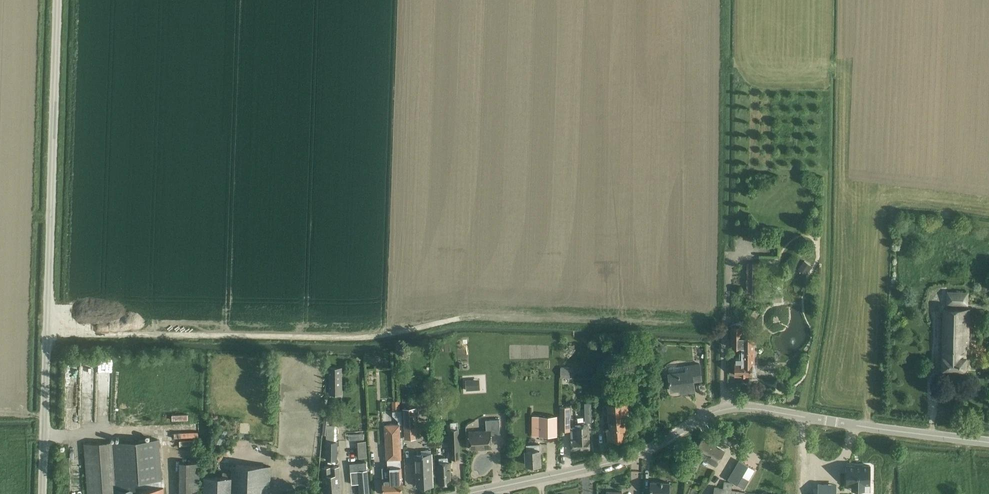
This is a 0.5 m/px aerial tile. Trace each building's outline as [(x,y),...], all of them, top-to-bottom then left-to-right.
[(800,269),(810,273),(814,263),(804,260),(800,269)] [(760,293),(760,263),(747,263),(746,293),(760,293)] [(946,305),(969,306),(969,292),(947,291),(946,305)] [(944,309),(942,369),(965,370),(966,349),(968,349),(969,309),(944,309)] [(732,327),(731,348),(741,348),(741,359),(736,359),(736,363),(735,363),(736,365),(735,375),(746,375),(751,374),(749,363),(755,363),(755,350),(755,337),(741,337),(741,327),(732,327)] [(681,393),(695,391),(694,381),(701,380),(699,364),(686,366),(686,371),(668,374),(669,381),(671,391),(680,389),(681,393)] [(342,367),(329,367),(329,394),(343,394),(342,367)] [(561,367),(561,378),(570,378),(570,368),(561,367)] [(98,422),(98,368),(81,368),(81,422),(98,422)] [(594,374),(594,393),(606,392),(606,374),(594,374)] [(466,390),(484,389),(483,378),(466,379),(466,390)] [(398,424),(386,424),(387,453),(400,452),(400,448),(404,448),(403,423),(402,417),(402,411),(400,411),(400,400),(392,400),(392,405),(392,410),(393,410),(393,411),(393,415),(398,415),(398,420),(398,424)] [(607,429),(607,431),(608,441),(627,439),(625,421),(629,420),(628,402),(607,404),(609,429),(607,429)] [(403,408),(405,438),(417,437),(415,407),(403,408)] [(560,407),(560,431),(570,431),(570,407),(560,407)] [(557,416),(539,416),(539,417),(539,435),(539,436),(557,436),(557,416)] [(327,417),(326,428),(326,442),(327,460),(336,460),(337,460),(338,450),(338,441),(337,441),(337,417),(336,417),(328,417),(327,417)] [(486,431),(469,432),(470,449),(492,448),(491,435),(500,434),(499,419),(485,420),(486,431)] [(215,441),(224,444),(229,430),(221,426),(215,441)] [(590,448),(588,426),(575,426),(576,440),(571,440),(571,450),(590,448)] [(459,459),(458,430),(450,430),(451,459),(459,459)] [(703,438),(694,453),(716,465),(724,451),(703,438)] [(163,487),(160,487),(158,439),(115,442),(118,493),(163,493),(163,487)] [(84,444),(88,493),(118,493),(115,442),(84,444)] [(527,465),(540,464),(540,454),(540,444),(526,445),(527,450),(526,450),(526,455),(527,465)] [(382,467),(383,479),(383,484),(384,493),(386,493),(402,493),(402,483),(401,471),(400,459),(400,452),(387,453),(388,467),(382,467)] [(416,455),(417,476),(417,486),(433,485),(431,454),(416,455)] [(438,463),(439,474),(440,484),(450,483),(448,462),(446,457),(438,458),(439,463),(438,463)] [(739,459),(728,479),(744,489),(749,480),(743,475),(749,465),(739,459)] [(350,471),(352,484),(359,484),(360,493),(370,493),(369,482),(368,469),(367,470),(366,462),(362,462),(362,470),(350,471)] [(180,493),(199,493),(200,463),(180,463),(180,493)] [(691,463),(688,469),(695,471),(697,466),(691,463)] [(871,483),(870,483),(870,465),(862,465),(862,463),(855,463),(855,465),(847,465),(847,483),(853,483),(853,489),(853,491),(871,491),(871,483)] [(324,466),(325,475),(326,493),(341,493),(340,475),(340,470),(339,465),(324,466)] [(270,467),(232,466),(232,478),(204,477),(204,493),(269,493),(270,467)] [(669,482),(651,482),(650,493),(669,493),(669,482)] [(744,492),(732,490),(733,483),(724,482),(723,488),(715,487),(714,493),(744,493),(744,492)] [(836,485),(819,484),(819,493),(835,493),(836,485)]
